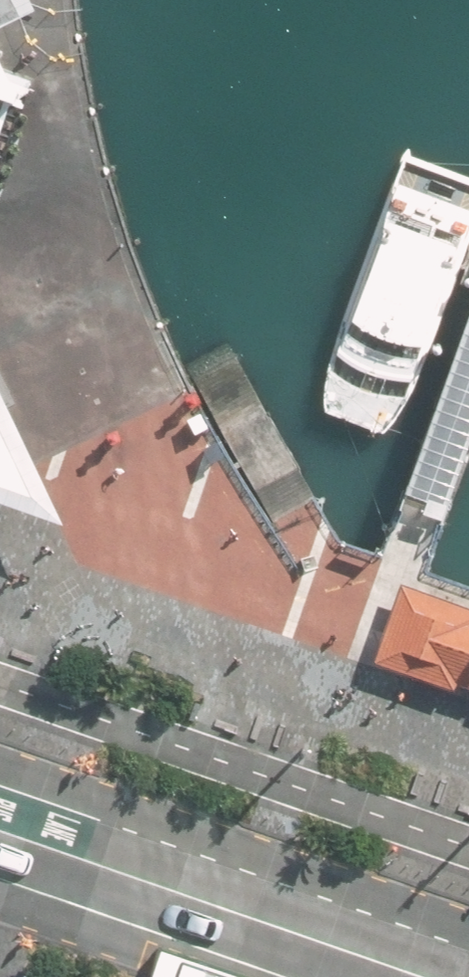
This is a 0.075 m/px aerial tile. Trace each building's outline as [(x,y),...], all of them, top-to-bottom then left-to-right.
[(23,0),(24,0),(0,0),(0,14),(23,0)] [(18,50),(0,17),(0,102),(18,50)] [(134,274),(100,288),(134,372),(168,358),(134,274)] [(417,573),(468,431),(468,324),(382,561),(399,567),(417,573)] [(62,518),(0,385),(0,496),(62,518)] [(194,390),(185,395),(190,405),(199,400),(194,390)] [(115,430),(105,435),(110,444),(119,439),(115,430)] [(216,441),(203,447),(211,460),(215,458),(223,454),(216,441)] [(250,501),(238,508),(245,521),(249,518),(257,514),(250,501)] [(403,579),(375,661),(468,694),(468,602),(403,579)]
